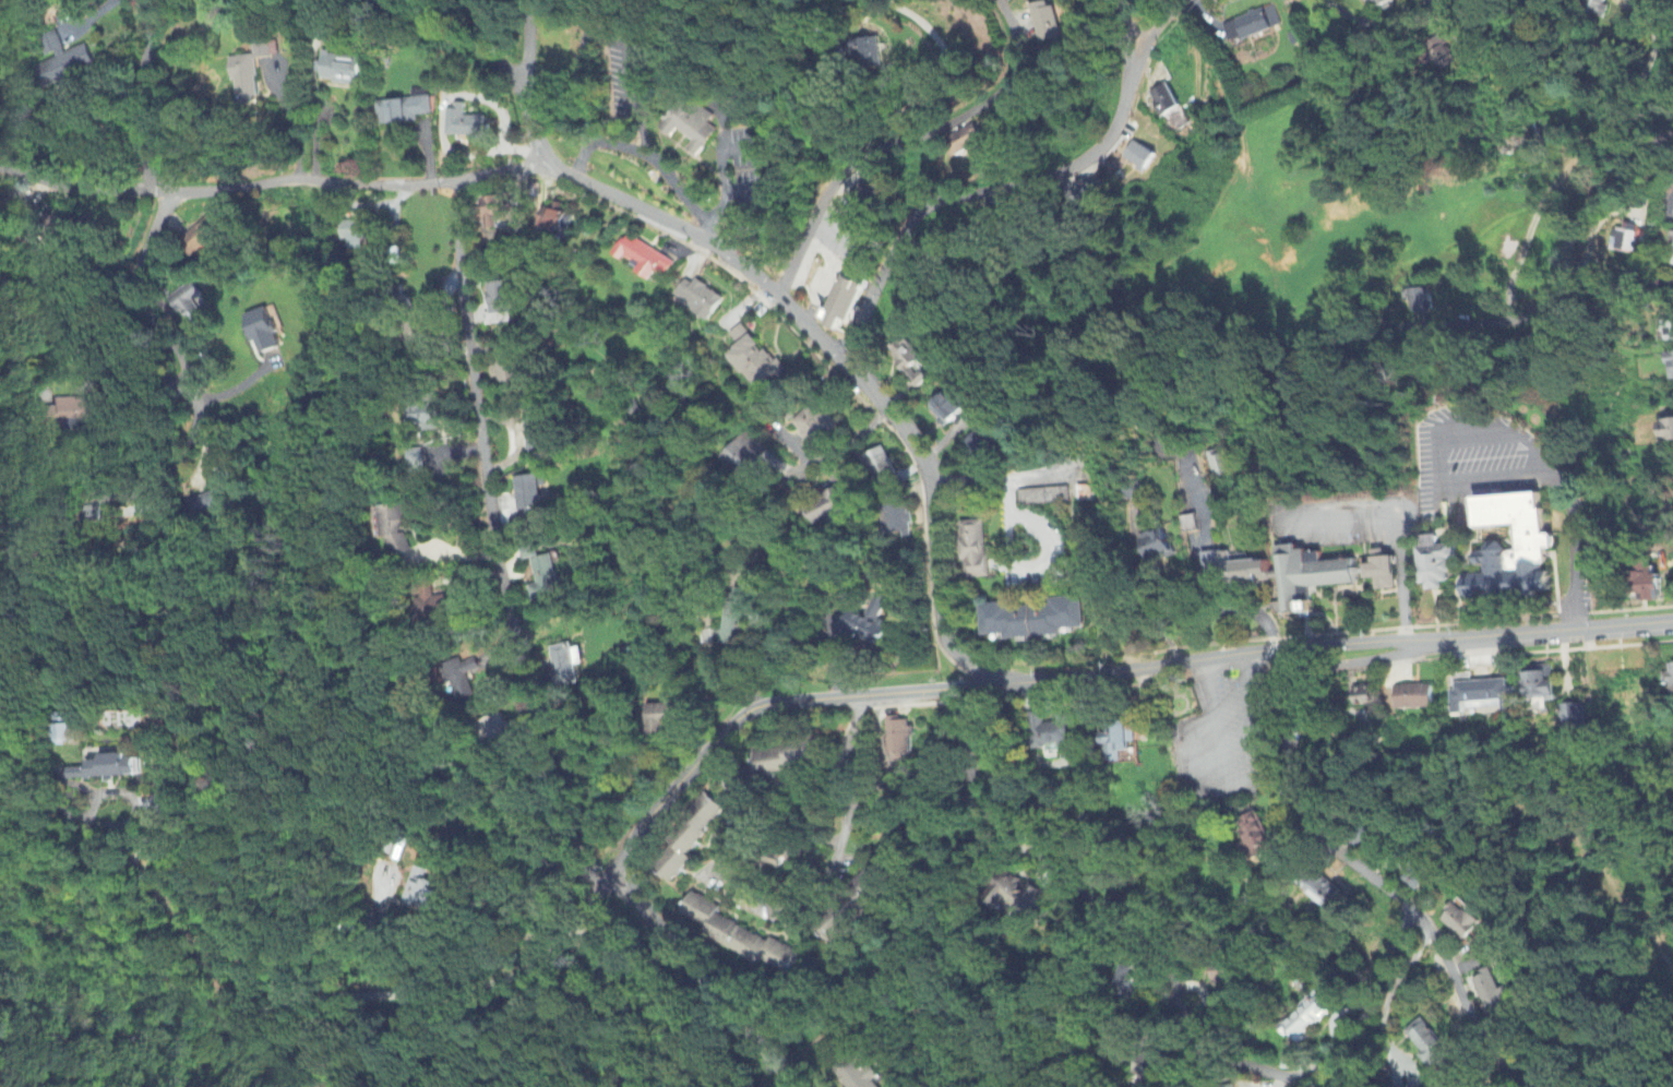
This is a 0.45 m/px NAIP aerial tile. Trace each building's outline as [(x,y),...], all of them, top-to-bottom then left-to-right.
[(39,406),(55,405),(53,397),(83,396),(83,398),(106,397),(107,420),(39,423),(39,406)]
